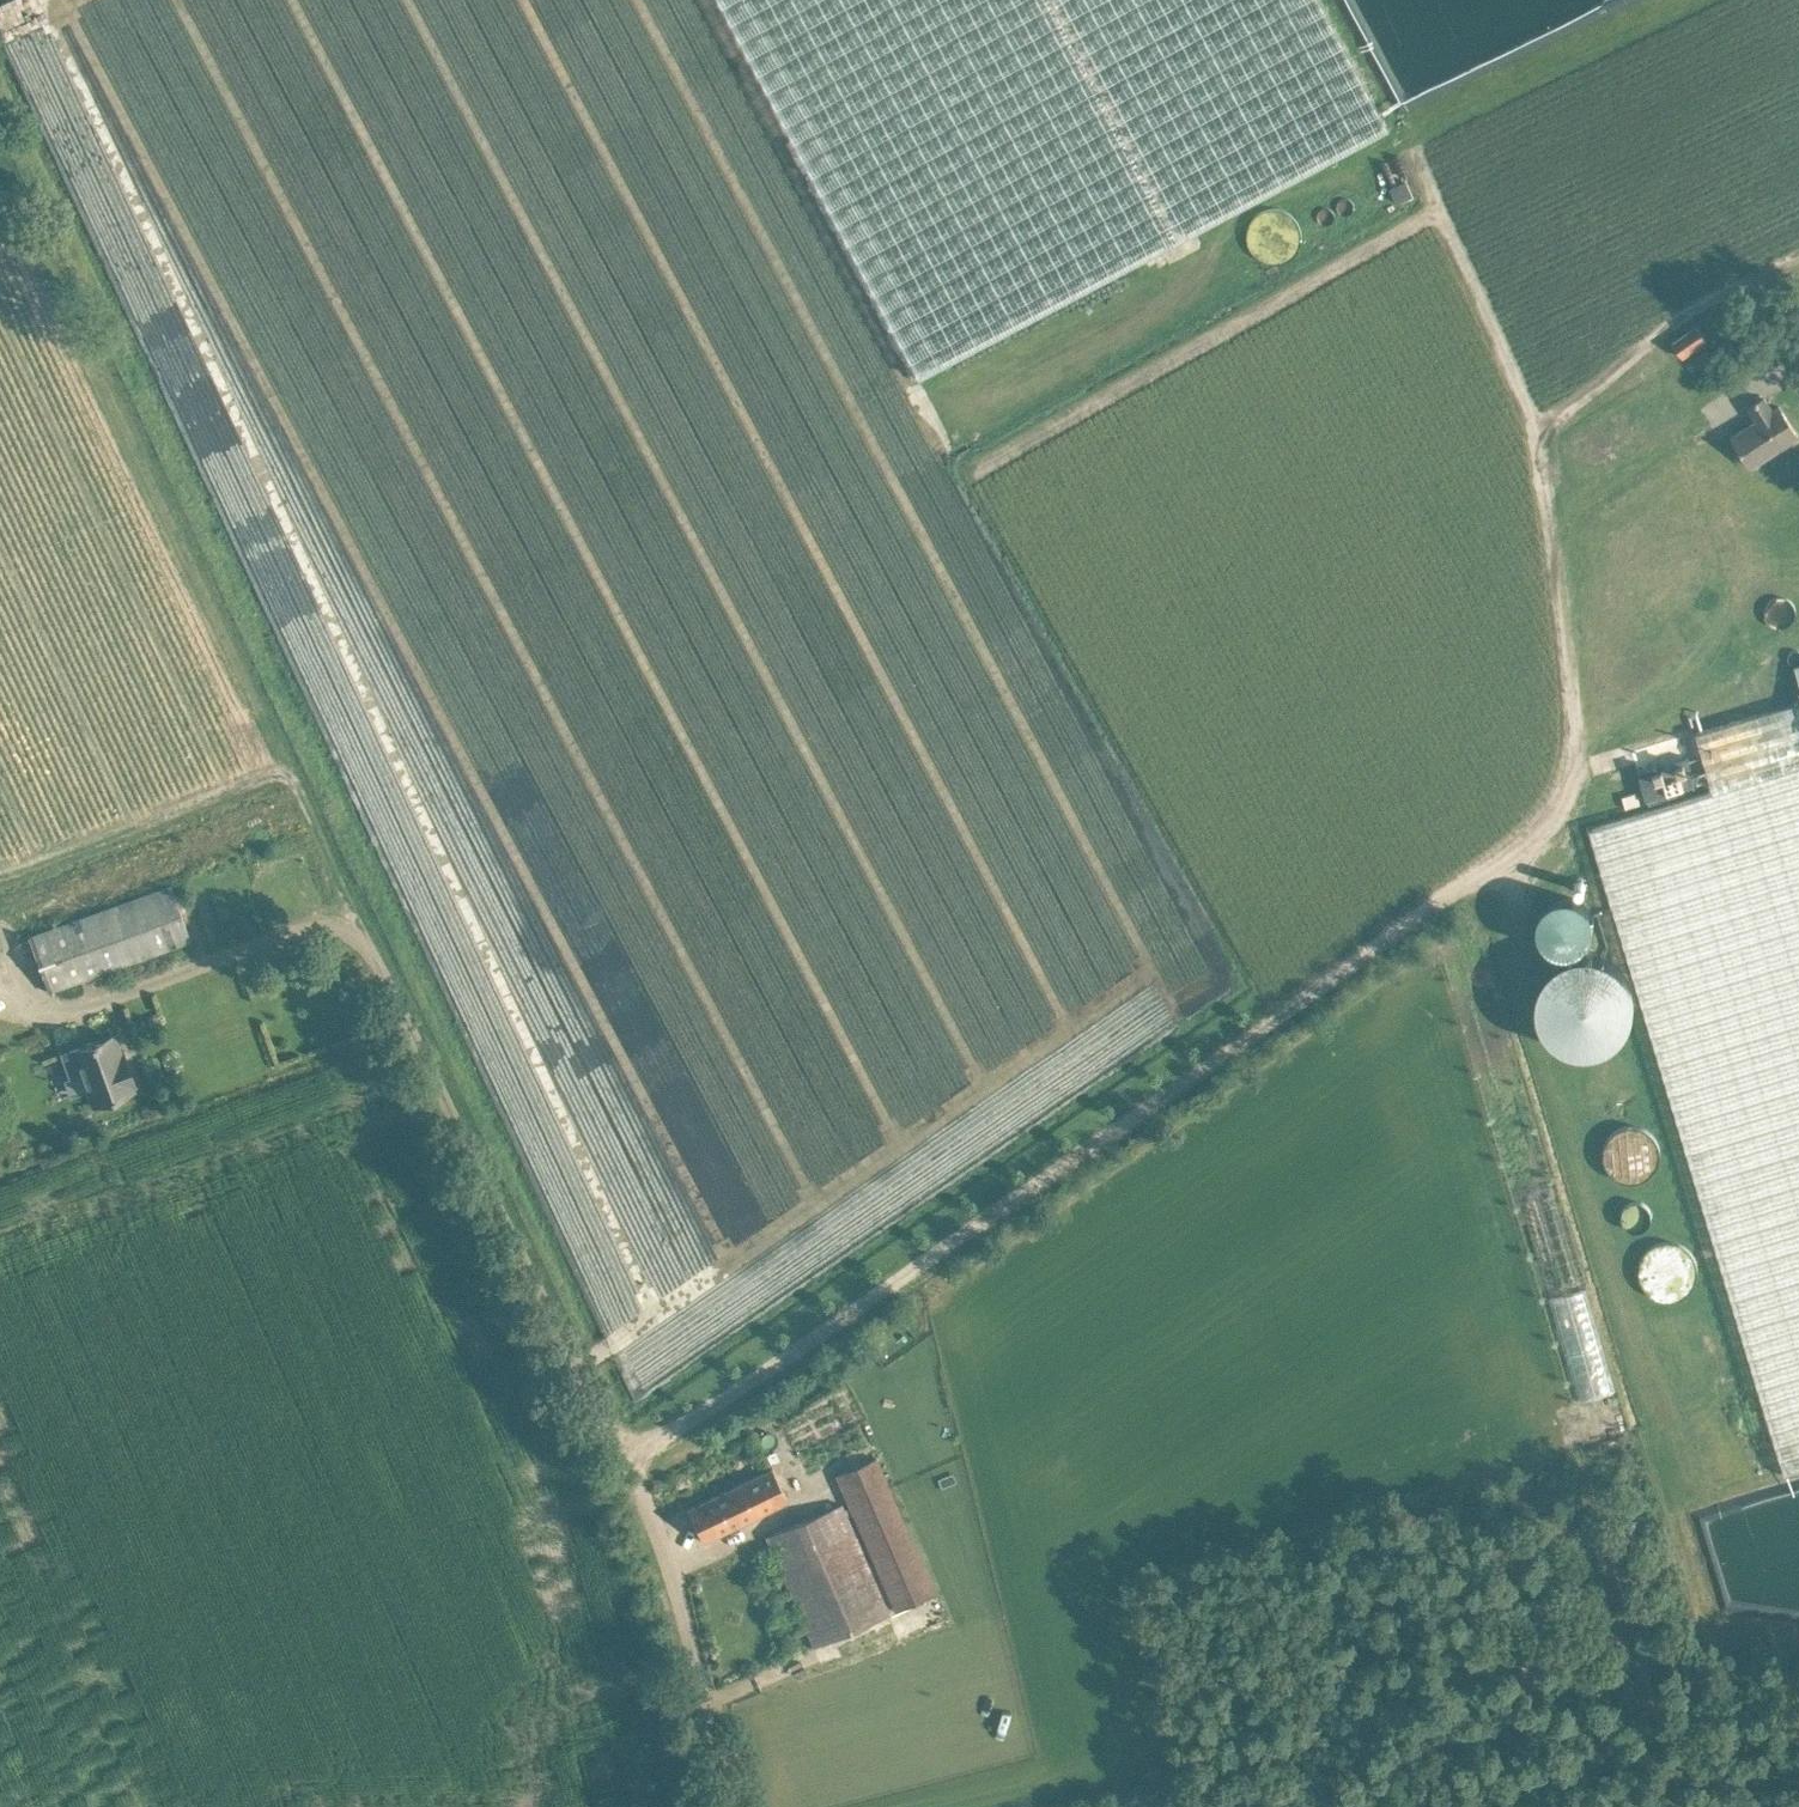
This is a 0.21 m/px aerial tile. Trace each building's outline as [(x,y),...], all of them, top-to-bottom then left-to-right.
[(920,375),(1390,126),(1324,0),(722,0),(920,375)] [(1409,203),(1423,198),(1417,183),(1403,189),(1409,203)] [(1266,214),(1264,246),(1294,248),(1296,216),(1266,214)] [(1671,341),(1682,356),(1706,337),(1696,322),(1671,341)] [(1765,396),(1757,401),(1749,406),(1757,419),(1732,435),(1739,445),(1752,465),(1798,435),(1780,404),(1773,409),(1765,396)] [(1780,628),(1798,625),(1798,609),(1798,600),(1776,604),(1780,628)] [(1714,791),(1798,766),(1798,700),(1760,712),(1696,731),(1714,791)] [(1683,735),(1631,750),(1646,799),(1698,783),(1683,735)] [(1714,791),(1593,827),(1788,1473),(1798,1470),(1798,766),(1714,791)] [(49,990),(58,987),(191,939),(171,884),(29,935),(49,990)] [(1575,965),(1612,935),(1582,898),(1545,928),(1575,965)] [(132,1084),(135,1083),(127,1061),(124,1062),(113,1033),(62,1052),(70,1074),(81,1070),(93,1103),(134,1089),(132,1084)] [(1660,1177),(1663,1133),(1616,1130),(1613,1174),(1660,1177)] [(1628,1210),(1643,1232),(1660,1221),(1646,1199),(1628,1210)] [(1652,1246),(1650,1290),(1697,1292),(1698,1247),(1652,1246)] [(836,1473),(895,1610),(935,1593),(876,1456),(836,1473)] [(703,1540),(788,1499),(772,1467),(687,1508),(703,1540)] [(888,1612),(841,1503),(766,1535),(814,1645),(888,1612)] [(1147,1792),(1151,1806),(1153,1806),(1163,1804),(1159,1789),(1147,1792)]
